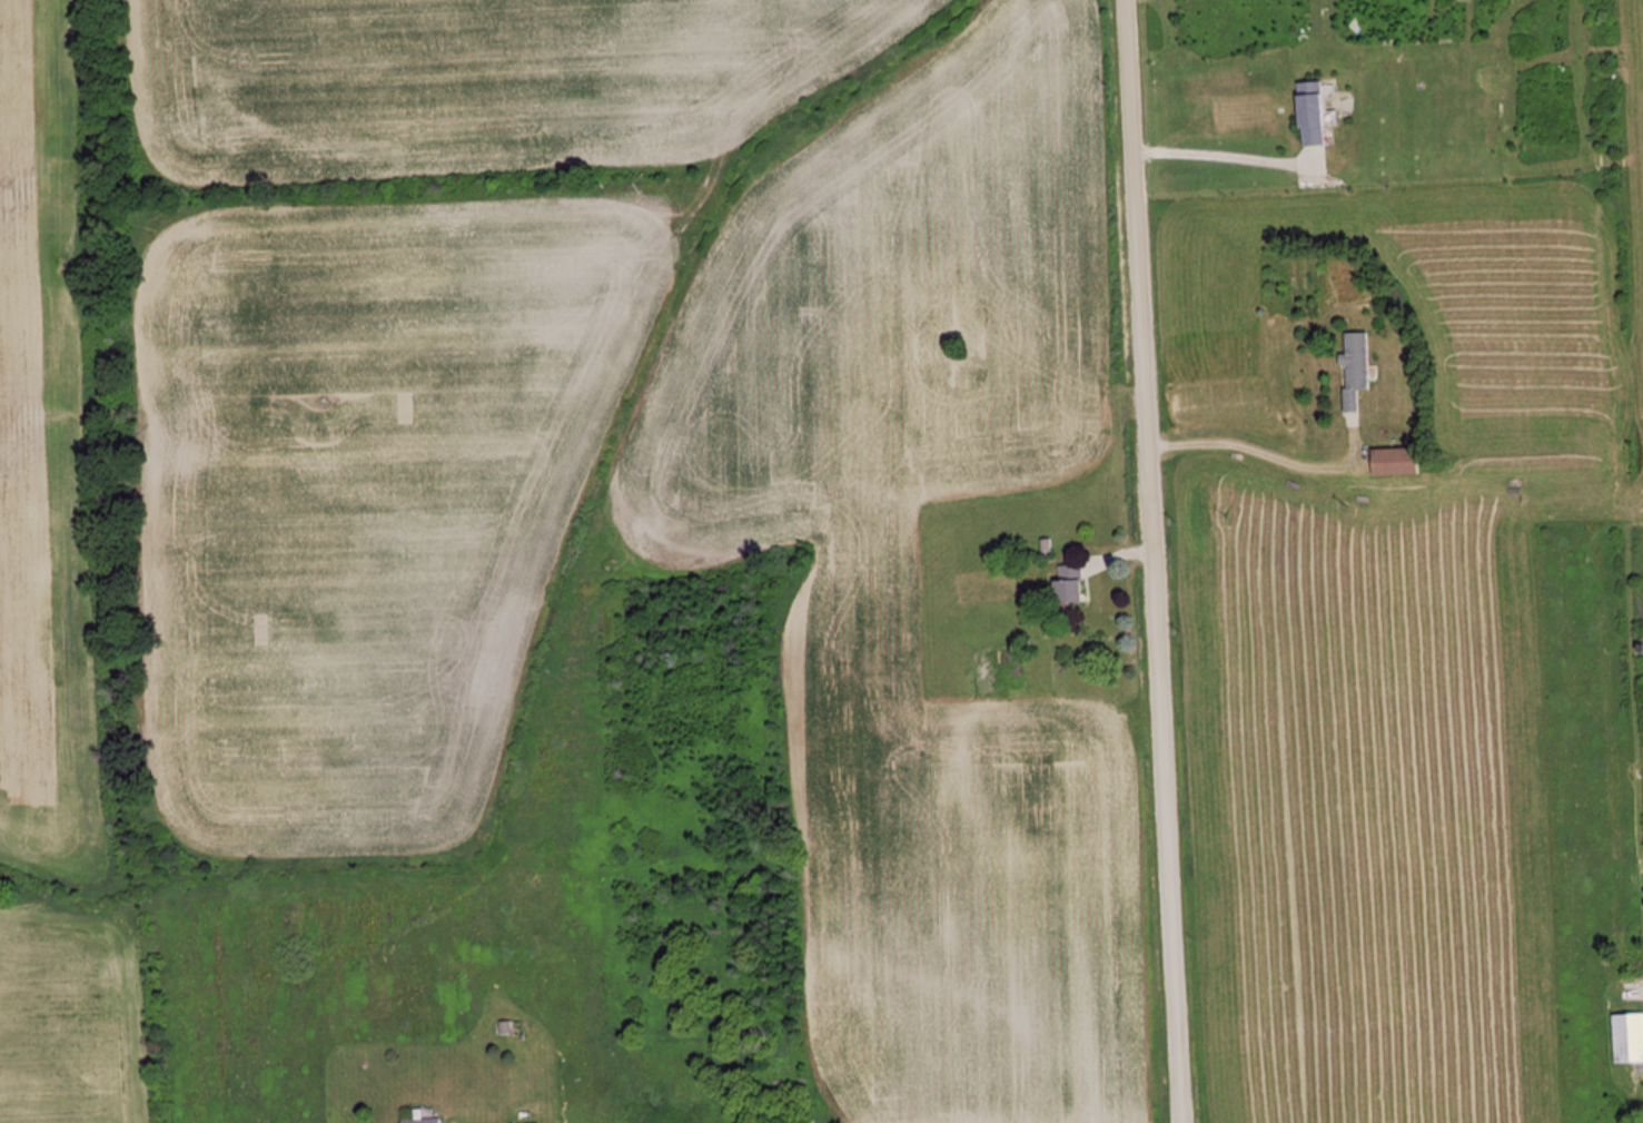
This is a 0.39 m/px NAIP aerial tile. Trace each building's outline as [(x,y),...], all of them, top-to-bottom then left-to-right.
[(1297,84),(1297,147),(1322,147),(1322,84),(1297,84)] [(1369,392),(1368,334),(1344,335),(1344,356),(1339,356),(1339,367),(1344,367),(1344,414),(1359,413),(1359,392),(1369,392)] [(1418,477),(1417,450),(1369,451),(1370,477),(1418,477)] [(1081,602),(1081,565),(1053,565),(1053,602),(1081,602)] [(1613,1014),(1613,1064),(1642,1064),(1642,1014),(1613,1014)]
